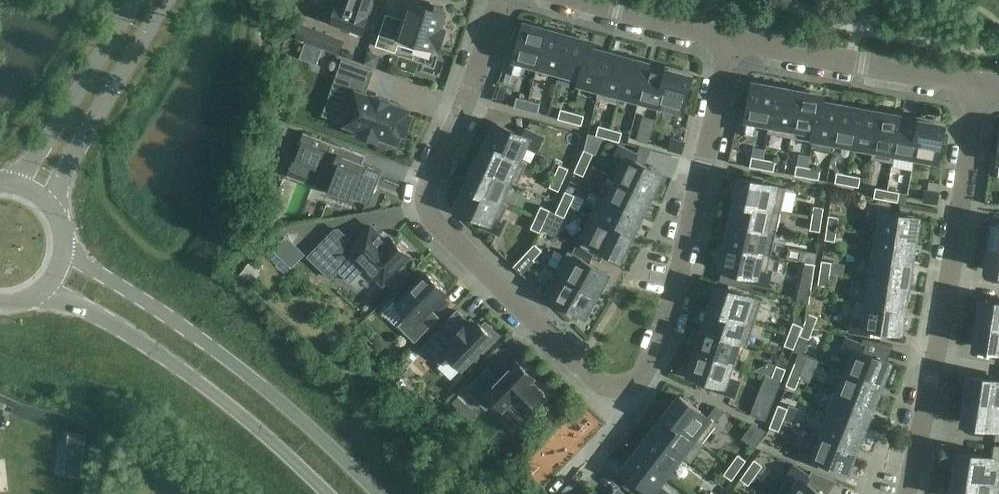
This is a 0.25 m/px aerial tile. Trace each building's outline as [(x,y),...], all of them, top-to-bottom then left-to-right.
[(371,0),(335,0),(334,4),(339,6),(339,7),(337,6),(332,21),(362,31),(367,17),(365,16),(371,0)] [(441,46),(446,30),(441,29),(446,13),(442,11),(444,7),(428,2),(427,6),(410,1),(404,20),(387,15),(377,45),(395,51),(398,43),(413,48),(415,43),(435,49),(436,44),(441,46)] [(538,66),(547,31),(545,30),(546,27),(533,24),(533,27),(525,24),(516,54),(511,53),(507,70),(519,73),(522,61),(538,66)] [(323,49),(327,36),(312,30),(308,43),(323,49)] [(560,72),(569,37),(567,36),(568,33),(555,30),(555,33),(547,31),(538,66),(560,72)] [(581,83),(592,43),(589,42),(590,39),(577,36),(577,38),(569,37),(560,72),(581,77),(580,83),(581,83)] [(598,98),(611,51),(610,51),(609,54),(603,52),(603,49),(591,46),(592,43),(581,83),(599,89),(597,98),(598,98)] [(618,103),(630,57),(618,53),(617,56),(610,54),(611,51),(598,98),(618,103)] [(640,99),(650,62),(649,62),(648,64),(642,63),(643,60),(630,57),(618,103),(618,104),(621,94),(640,99)] [(365,94),(373,71),(343,61),(330,98),(352,106),(346,124),(361,130),(360,134),(378,141),(379,136),(397,142),(401,132),(406,134),(412,116),(407,114),(409,110),(391,103),(391,102),(373,95),(373,97),(365,94)] [(659,105),(670,67),(657,64),(656,67),(650,65),(650,62),(640,99),(659,105)] [(682,111),(692,76),(682,73),(682,71),(670,67),(659,105),(682,111)] [(769,133),(777,88),(774,88),(775,85),(762,83),(762,85),(754,84),(748,114),(743,113),(740,130),(752,133),(754,121),(770,124),(768,133),(769,133)] [(791,138),(800,90),(785,87),(784,89),(777,88),(769,133),(791,138)] [(813,148),(822,96),(819,96),(820,93),(800,90),(791,138),(813,142),(812,147),(813,148)] [(833,151),(842,103),(829,101),(828,104),(822,103),(823,97),(822,96),(813,148),(833,151)] [(526,110),(529,100),(517,97),(514,107),(526,110)] [(538,113),(540,104),(529,100),(526,110),(538,113)] [(855,146),(862,107),(861,107),(860,110),(854,109),(854,106),(842,103),(833,151),(835,142),(855,146)] [(873,159),(882,111),(869,108),(868,111),(862,110),(862,107),(855,146),(874,149),(872,159),(873,159)] [(570,122),(573,112),(561,109),(558,119),(570,122)] [(893,162),(902,115),(901,114),(901,117),(894,116),(894,113),(882,111),(873,159),(893,162)] [(582,125),(584,116),(573,112),(570,122),(582,125)] [(915,157),(922,118),(909,116),(909,119),(902,117),(902,115),(893,162),(894,163),(896,153),(915,157)] [(938,161),(945,125),(934,123),(935,121),(922,118),(915,157),(938,161)] [(537,150),(542,138),(526,131),(524,136),(495,123),(492,131),(490,130),(484,141),(486,143),(486,145),(528,164),(528,163),(519,159),(526,145),(537,150)] [(608,139),(611,129),(599,126),(596,136),(608,139)] [(620,142),(622,132),(611,129),(608,139),(620,142)] [(649,144),(652,134),(640,131),(637,140),(649,144)] [(370,203),(382,170),(362,163),(361,164),(356,162),(356,161),(344,157),(344,158),(338,156),(341,149),(342,147),(304,133),(293,161),(330,175),(324,190),(349,199),(350,195),(370,203)] [(681,152),(684,142),(672,139),(670,149),(681,152)] [(528,164),(486,145),(483,151),(480,150),(475,162),(477,163),(476,165),(518,184),(528,164)] [(655,194),(660,182),(658,181),(661,174),(633,160),(636,155),(620,148),(615,159),(617,161),(610,175),(618,179),(651,195),(652,193),(655,194)] [(589,165),(594,154),(584,150),(579,161),(589,165)] [(762,169),(764,159),(752,157),(750,167),(762,169)] [(774,171),(776,161),(764,159),(762,169),(774,171)] [(584,176),(589,165),(579,161),(574,172),(584,176)] [(518,184),(476,165),(475,168),(473,167),(467,178),(470,179),(467,186),(509,205),(509,204),(500,200),(509,181),(518,185),(518,184)] [(564,180),(569,169),(560,165),(555,176),(564,180)] [(807,178),(809,168),(797,165),(795,175),(807,178)] [(819,180),(821,170),(809,168),(807,178),(819,180)] [(847,185),(849,175),(837,173),(835,183),(847,185)] [(859,187),(861,177),(849,175),(847,185),(859,187)] [(559,191),(564,180),(555,176),(550,187),(559,191)] [(781,211),(786,188),(741,178),(740,182),(738,181),(735,193),(738,194),(736,201),(781,211)] [(648,202),(651,195),(618,179),(609,199),(600,195),(600,196),(641,216),(642,213),(645,214),(650,203),(648,202)] [(509,205),(467,186),(466,188),(463,187),(458,199),(460,200),(457,208),(485,221),(483,225),(499,233),(504,221),(502,220),(509,205)] [(886,200),(888,190),(876,188),(874,198),(886,200)] [(898,202),(900,192),(888,190),(886,200),(898,202)] [(570,206),(575,195),(566,191),(561,202),(570,206)] [(937,203),(938,193),(926,191),(925,201),(937,203)] [(638,222),(641,216),(600,196),(590,216),(631,236),(632,234),(635,235),(640,223),(638,222)] [(776,233),(781,211),(736,201),(735,204),(733,203),(730,216),(733,216),(731,223),(776,233)] [(565,217),(570,206),(561,202),(556,213),(565,217)] [(917,239),(919,227),(917,226),(918,218),(887,213),(888,208),(871,205),(869,218),(881,220),(879,235),(874,234),(874,235),(914,241),(915,239),(917,239)] [(545,222),(550,210),(541,206),(536,217),(545,222)] [(822,220),(824,208),(814,206),(812,218),(822,220)] [(628,243),(631,236),(590,216),(579,237),(621,257),(623,254),(625,255),(630,244),(628,243)] [(837,229),(839,217),(829,216),(827,228),(837,229)] [(540,233),(545,222),(536,217),(531,228),(540,233)] [(820,232),(822,220),(812,218),(810,230),(820,232)] [(762,253),(767,232),(776,234),(776,233),(731,223),(731,226),(728,226),(725,238),(728,238),(726,246),(771,256),(771,255),(762,253)] [(994,223),(993,234),(990,234),(988,246),(998,248),(998,224),(994,223)] [(410,256),(391,238),(387,242),(371,226),(352,245),(336,229),(309,257),(331,278),(349,260),(361,271),(366,266),(383,283),(410,256)] [(835,241),(837,229),(827,228),(825,240),(835,241)] [(914,262),(916,249),(913,249),(914,241),(874,235),(870,258),(911,264),(911,261),(914,262)] [(542,251),(535,244),(526,253),(534,260),(542,251)] [(768,272),(771,256),(726,246),(726,248),(723,248),(720,260),(723,261),(721,269),(732,271),(729,283),(750,288),(751,281),(767,285),(770,272),(768,272)] [(988,246),(986,259),(989,259),(987,270),(998,272),(998,248),(988,246)] [(815,265),(817,253),(807,251),(805,263),(815,265)] [(604,281),(608,274),(568,252),(556,272),(599,296),(606,283),(604,281)] [(526,268),(534,260),(526,253),(518,261),(526,268)] [(798,273),(799,258),(784,257),(783,272),(798,273)] [(910,284),(912,272),(910,271),(911,264),(870,258),(867,280),(907,286),(908,284),(910,284)] [(830,274),(832,263),(822,261),(820,273),(830,274)] [(813,277),(815,265),(805,263),(804,275),(813,277)] [(410,272),(404,267),(387,284),(393,290),(410,272)] [(591,309),(599,296),(556,272),(545,293),(585,316),(589,308),(591,309)] [(426,314),(447,293),(427,273),(416,284),(405,296),(397,304),(408,316),(398,326),(415,342),(434,323),(426,314)] [(828,286),(830,274),(820,273),(818,285),(828,286)] [(405,296),(416,284),(409,277),(397,289),(405,296)] [(906,294),(907,286),(867,280),(863,303),(904,309),(904,306),(907,307),(909,294),(906,294)] [(755,323),(762,300),(719,286),(718,290),(715,289),(711,301),(714,302),(711,309),(755,323)] [(983,300),(981,310),(978,310),(976,323),(998,326),(998,302),(983,300)] [(903,316),(904,309),(863,303),(863,304),(868,304),(865,320),(854,318),(852,330),(869,333),(869,328),(900,332),(901,329),(903,329),(905,317),(903,316)] [(748,345),(755,323),(711,309),(710,311),(708,310),(704,322),(706,323),(704,330),(748,345)] [(474,327),(457,311),(423,346),(440,363),(449,355),(462,368),(481,349),(484,352),(500,335),(486,322),(482,325),(479,322),(474,327)] [(814,328),(818,317),(809,313),(804,325),(814,328)] [(798,338),(803,327),(793,323),(789,334),(798,338)] [(976,323),(975,335),(977,336),(975,347),(998,350),(998,326),(976,323)] [(809,340),(814,328),(804,325),(800,336),(809,340)] [(748,345),(704,330),(703,333),(701,332),(697,344),(699,345),(697,352),(732,363),(739,342),(748,346),(748,345)] [(794,349),(798,338),(789,334),(785,345),(794,349)] [(889,372),(887,371),(890,363),(879,358),(885,343),(864,339),(862,346),(847,340),(842,352),(853,356),(848,371),(843,369),(843,370),(881,385),(882,382),(885,383),(889,372)] [(405,358),(411,363),(417,357),(411,352),(405,358)] [(726,379),(732,363),(697,352),(696,354),(694,354),(690,366),(692,367),(690,374),(719,384),(718,389),(734,395),(738,383),(726,379)] [(549,398),(532,381),(534,378),(530,374),(533,372),(523,362),(521,365),(517,361),(499,380),(486,368),(466,389),(486,409),(495,401),(504,409),(512,401),(530,418),(549,398)] [(800,378),(804,366),(795,363),(791,374),(800,378)] [(782,380),(786,369),(777,365),(772,377),(782,380)] [(881,393),(879,392),(881,385),(843,370),(835,391),(873,406),(874,403),(876,404),(881,393)] [(796,389),(800,378),(791,374),(786,385),(796,389)] [(971,376),(969,387),(967,386),(965,399),(998,404),(998,380),(971,376)] [(777,392),(782,380),(772,377),(768,388),(777,392)] [(873,414),(870,413),(873,406),(835,391),(826,412),(865,427),(866,425),(868,426),(873,414)] [(717,424),(680,396),(678,399),(676,397),(668,407),(671,409),(666,415),(703,443),(717,424)] [(965,399),(963,412),(965,412),(964,423),(997,428),(995,440),(998,441),(998,404),(965,399)] [(784,420),(788,409),(779,405),(774,416),(784,420)] [(862,434),(865,427),(826,412),(818,433),(856,449),(857,446),(860,447),(864,435),(862,434)] [(703,443),(666,415),(664,417),(662,416),(655,426),(657,427),(652,433),(681,455),(694,438),(702,443),(703,443)] [(779,431),(784,420),(774,416),(770,427),(779,431)] [(856,456),(854,455),(856,449),(818,433),(813,432),(808,447),(805,446),(801,458),(817,464),(819,459),(848,471),(849,467),(851,468),(856,456)] [(681,455),(652,433),(650,435),(648,434),(641,444),(643,445),(638,451),(667,473),(681,455)] [(994,445),(993,458),(959,452),(957,463),(955,463),(953,476),(998,483),(998,446),(994,445)] [(638,451),(637,453),(635,452),(627,462),(629,463),(624,470),(649,489),(645,493),(646,493),(667,493),(657,486),(667,473),(638,451)] [(739,470),(746,461),(738,455),(731,465),(739,470)] [(756,475),(763,466),(755,460),(747,470),(756,475)] [(732,480),(739,470),(731,465),(724,474),(732,480)] [(821,493),(832,479),(812,472),(808,477),(794,467),(787,478),(797,485),(790,493),(822,493),(821,493)] [(749,485),(756,475),(747,470),(740,479),(749,485)] [(953,476),(951,488),(954,489),(953,493),(998,493),(998,483),(953,476)]
